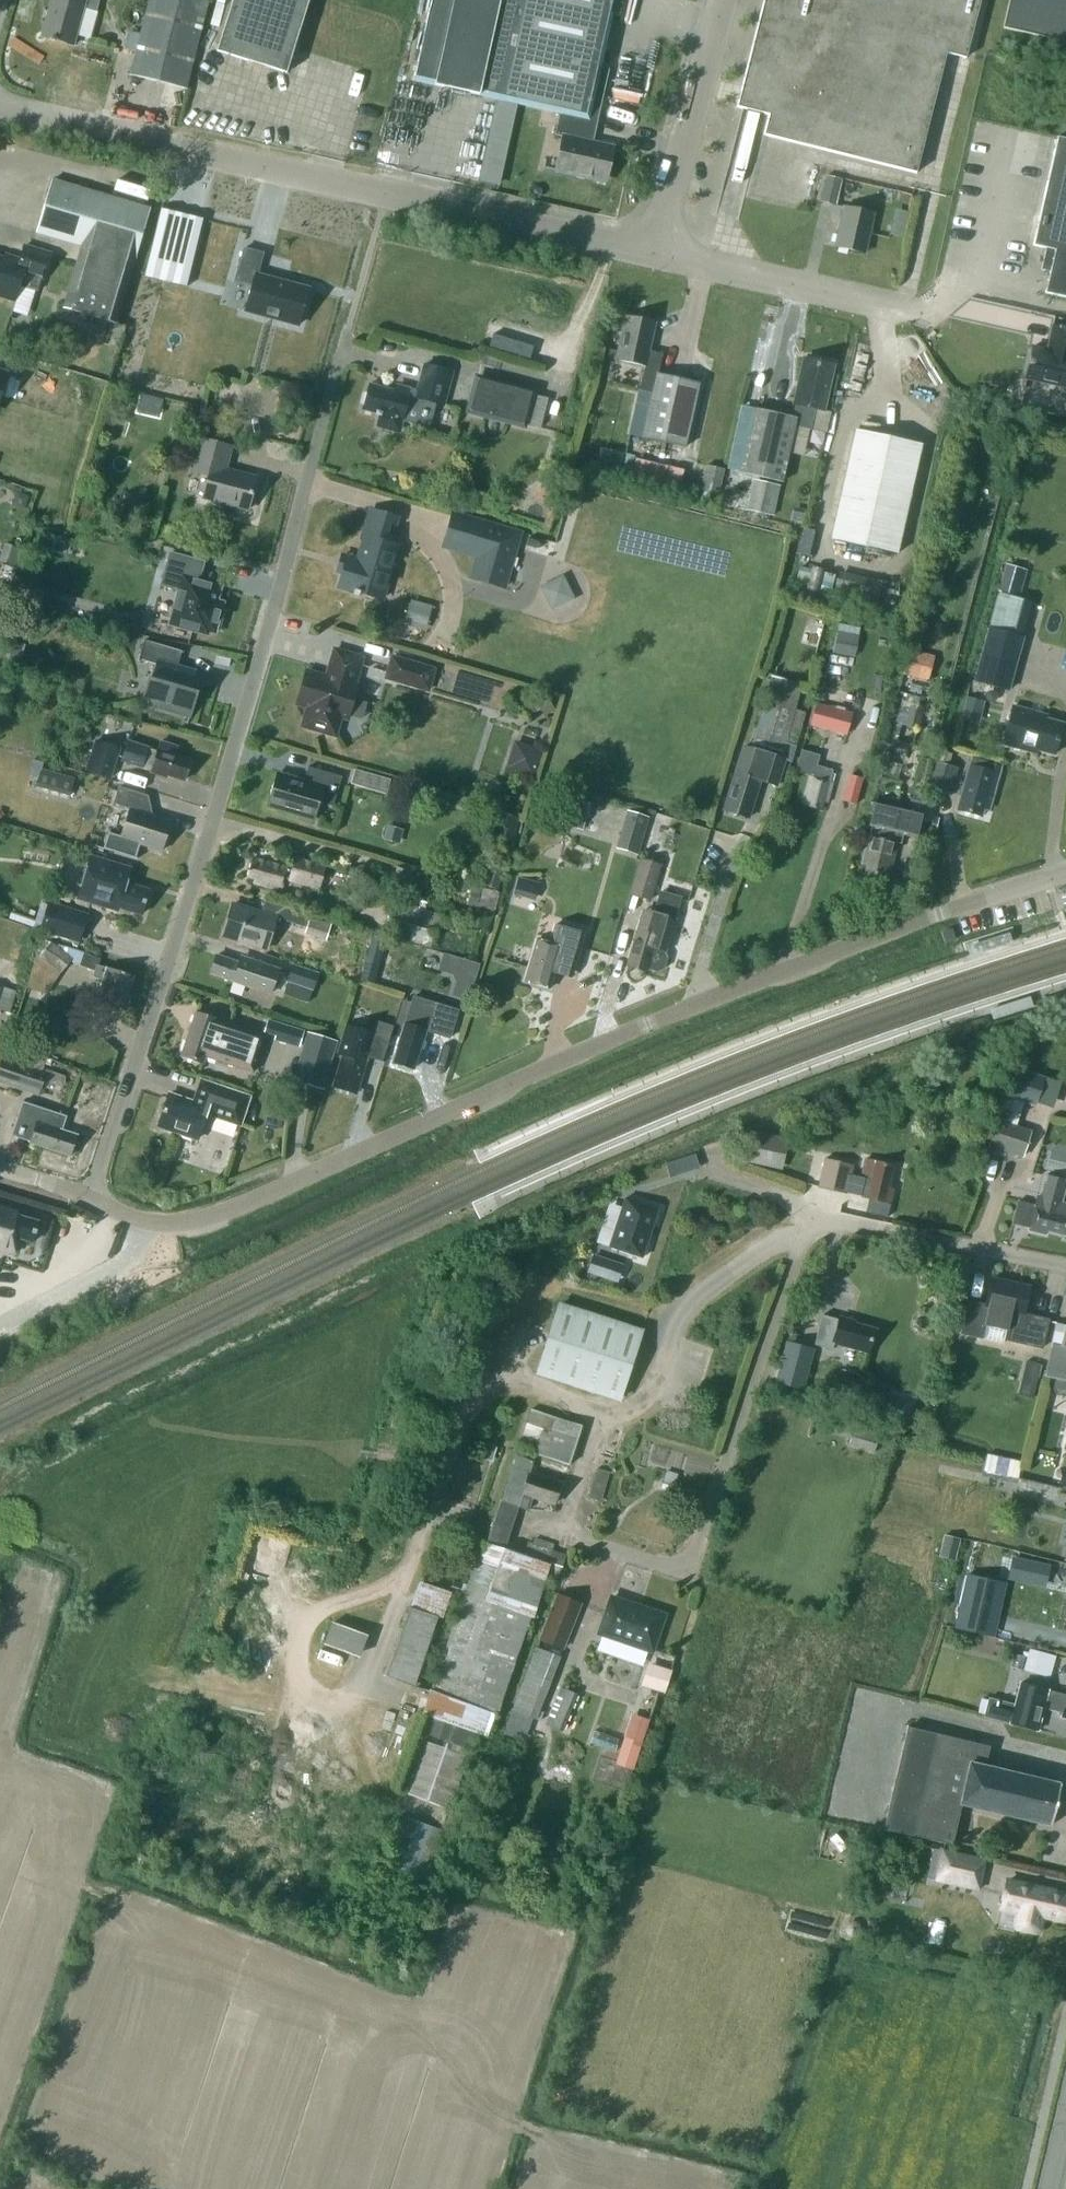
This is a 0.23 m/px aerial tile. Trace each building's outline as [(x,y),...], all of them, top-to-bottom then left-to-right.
[(41,36),(73,45),(76,35),(89,38),(97,11),(96,11),(99,0),(52,0),(41,36)] [(186,88),(208,1),(204,0),(149,0),(130,74),(186,88)] [(216,50),(286,73),(309,0),(232,0),(216,50)] [(560,110),(555,134),(566,137),(558,171),(602,181),(610,145),(591,141),(602,95),(591,92),(612,0),(431,0),(414,76),(436,81),(435,85),(479,95),(480,92),(560,110)] [(738,105),(742,107),(769,113),(764,134),(916,172),(946,51),(965,56),(980,0),(764,0),(738,105)] [(1002,28),(1065,42),(1065,0),(1008,0),(1002,28)] [(1065,297),(1065,138),(1057,136),(1033,245),(1054,249),(1045,292),(1065,297)] [(819,201),(836,205),(842,179),(825,175),(819,201)] [(158,197),(161,185),(125,176),(122,188),(158,197)] [(52,180),(47,198),(37,232),(82,245),(64,308),(116,323),(150,208),(52,180)] [(835,246),(864,253),(873,213),(844,207),(835,246)] [(161,208),(144,277),(185,287),(202,218),(161,208)] [(892,222),(889,234),(902,237),(905,224),(892,222)] [(51,253),(24,245),(20,259),(5,254),(4,258),(0,257),(0,296),(15,301),(19,285),(37,291),(41,277),(43,278),(51,253)] [(298,325),(308,288),(257,274),(263,253),(244,248),(235,282),(252,286),(245,310),(298,325)] [(625,316),(616,359),(644,365),(639,390),(633,417),(646,420),(642,437),(685,446),(699,382),(657,373),(662,354),(649,351),(655,322),(625,316)] [(1025,378),(1065,387),(1065,328),(1052,325),(1047,349),(1033,346),(1025,378)] [(753,408),(739,472),(782,482),(795,425),(826,432),(830,412),(823,410),(833,365),(803,358),(793,403),(799,404),(796,417),(753,408)] [(379,413),(375,427),(400,434),(403,421),(429,428),(436,402),(443,405),(452,372),(424,364),(417,389),(411,388),(409,394),(369,384),(362,409),(379,413)] [(471,410),(523,424),(531,392),(479,379),(471,410)] [(831,538),(897,553),(921,444),(855,429),(831,538)] [(203,497),(248,509),(256,477),(221,468),(227,446),(230,447),(231,446),(200,438),(192,471),(208,475),(203,497)] [(600,467),(634,476),(640,454),(606,445),(600,467)] [(685,491),(691,468),(641,455),(635,478),(685,491)] [(712,464),(708,486),(723,488),(727,466),(712,464)] [(747,509),(773,515),(779,485),(753,479),(747,509)] [(359,592),(381,598),(397,545),(390,543),(397,517),(370,509),(361,538),(364,538),(358,560),(342,555),(337,570),(342,572),(338,586),(354,591),(353,593),(358,595),(359,592)] [(468,578),(506,589),(523,531),(452,510),(441,548),(474,557),(468,578)] [(805,511),(798,510),(792,513),(791,521),(803,523),(805,511)] [(14,565),(20,548),(4,542),(0,556),(0,560),(14,565)] [(207,633),(208,629),(214,631),(216,625),(220,626),(224,611),(220,610),(222,603),(215,601),(219,587),(198,581),(203,562),(170,553),(161,585),(180,590),(171,623),(207,633)] [(997,591),(1019,597),(1026,570),(1005,564),(997,591)] [(839,595),(884,608),(890,588),(845,574),(839,595)] [(570,575),(545,585),(556,609),(580,599),(570,575)] [(862,651),(864,624),(842,623),(840,649),(862,651)] [(1022,639),(988,629),(974,680),(1008,690),(1022,639)] [(164,708),(190,716),(197,692),(190,690),(197,669),(195,668),(195,670),(177,665),(182,650),(144,640),(138,660),(139,661),(140,659),(155,663),(151,678),(148,678),(142,698),(165,705),(164,708)] [(302,725),(335,735),(340,716),(347,718),(348,713),(354,711),(355,705),(352,700),(357,685),(354,684),(362,657),(334,649),(326,676),(306,670),(297,703),(308,707),(302,725)] [(923,657),(904,653),(899,677),(918,681),(923,657)] [(392,656),(386,677),(428,690),(434,669),(392,656)] [(743,746),(724,809),(749,817),(760,780),(776,784),(783,759),(790,761),(804,712),(796,710),(802,685),(772,677),(752,748),(743,746)] [(966,696),(960,718),(971,721),(977,699),(966,696)] [(888,721),(873,775),(887,779),(893,755),(904,758),(908,744),(896,741),(901,725),(910,728),(916,705),(901,701),(895,723),(888,721)] [(810,724),(846,734),(852,713),(816,703),(810,724)] [(1002,743),(1026,750),(1027,747),(1053,754),(1062,723),(1045,718),(1046,715),(1012,706),(1002,743)] [(85,770),(111,778),(120,747),(95,739),(85,770)] [(190,760),(176,755),(179,746),(160,740),(157,751),(150,748),(137,744),(127,741),(121,760),(144,767),(145,765),(152,767),(150,772),(167,777),(167,775),(184,780),(190,760)] [(542,774),(547,745),(518,740),(512,768),(542,774)] [(832,769),(817,765),(819,755),(801,750),(798,760),(795,771),(810,775),(802,804),(821,810),(823,802),(827,803),(833,781),(829,780),(832,769)] [(972,756),(958,808),(982,815),(984,807),(989,808),(1002,764),(972,756)] [(937,760),(929,786),(951,793),(959,766),(937,760)] [(853,765),(851,775),(847,774),(840,799),(854,803),(864,768),(853,765)] [(299,811),(315,816),(319,802),(332,806),(341,776),(308,766),(303,783),(276,775),(268,802),(284,807),(283,810),(298,815),(299,811)] [(35,786),(69,795),(74,777),(40,768),(35,786)] [(148,795),(119,786),(113,803),(130,808),(121,838),(108,833),(103,848),(135,858),(140,843),(161,851),(170,821),(143,812),(148,795)] [(562,824),(582,830),(589,803),(561,795),(555,817),(564,819),(562,824)] [(900,842),(902,832),(915,835),(921,812),(876,802),(870,826),(871,826),(869,835),(868,834),(861,864),(866,865),(864,874),(883,879),(885,870),(890,871),(897,841),(900,842)] [(616,848),(637,854),(648,817),(627,810),(616,848)] [(77,898),(117,910),(118,907),(141,914),(149,890),(126,883),(131,867),(91,855),(77,898)] [(289,876),(288,882),(319,890),(326,866),(294,858),(290,871),(287,870),(288,867),(252,857),(247,875),(255,877),(254,882),(281,890),(285,874),(289,875),(289,876)] [(630,893),(650,899),(660,865),(640,859),(630,893)] [(362,895),(381,900),(385,886),(365,881),(362,895)] [(627,965),(646,971),(647,967),(657,970),(663,967),(666,957),(663,952),(664,950),(665,950),(681,896),(660,890),(653,913),(643,910),(627,965)] [(310,914),(289,908),(265,900),(261,913),(232,904),(223,935),(266,948),(274,921),(284,924),(285,920),(305,926),(304,930),(325,936),(329,923),(309,917),(310,914)] [(40,929),(79,941),(86,915),(48,903),(40,929)] [(384,931),(430,943),(435,925),(389,912),(384,931)] [(523,980),(550,988),(554,972),(570,977),(583,933),(552,925),(547,943),(535,940),(523,980)] [(51,942),(50,942),(40,939),(36,952),(37,952),(34,963),(26,987),(46,993),(62,969),(71,958),(51,942)] [(447,952),(444,970),(461,973),(457,994),(475,997),(483,959),(447,952)] [(126,993),(131,976),(124,973),(124,972),(121,971),(120,972),(108,968),(98,965),(100,958),(84,953),(79,965),(95,970),(93,976),(104,979),(97,1000),(126,1009),(130,995),(126,993)] [(261,989),(260,991),(270,995),(279,969),(253,960),(251,966),(216,954),(210,973),(245,985),(246,984),(261,989)] [(293,964),(283,994),(308,1002),(318,973),(293,964)] [(10,1013),(17,991),(0,985),(0,1010),(10,1013)] [(408,1013),(405,1023),(404,1023),(397,1045),(399,1045),(394,1062),(413,1068),(418,1051),(419,1051),(426,1031),(450,1038),(459,1009),(413,995),(408,1011),(407,1012),(408,1013)] [(204,1055),(253,1071),(265,1035),(196,1012),(182,1054),(202,1061),(204,1055)] [(343,1057),(334,1086),(355,1092),(360,1074),(363,1074),(367,1060),(368,1061),(369,1057),(382,1061),(394,1025),(377,1021),(373,1033),(345,1024),(335,1054),(343,1057)] [(311,1033),(297,1079),(322,1087),(336,1041),(311,1033)] [(46,1073),(26,1066),(27,1064),(3,1056),(0,1064),(0,1083),(38,1095),(46,1073)] [(1031,1073),(1015,1067),(1006,1093),(1034,1103),(1043,1076),(1031,1073)] [(203,1079),(199,1090),(195,1103),(168,1094),(158,1125),(197,1138),(206,1113),(241,1126),(251,1096),(203,1079)] [(30,1141),(70,1155),(76,1135),(58,1129),(63,1114),(23,1101),(11,1135),(30,1141)] [(997,1119),(988,1145),(989,1145),(1017,1155),(1022,1156),(1031,1131),(1016,1126),(1022,1108),(1003,1101),(997,1119)] [(749,1133),(744,1159),(778,1167),(784,1141),(749,1133)] [(680,1172),(703,1164),(699,1153),(676,1161),(680,1172)] [(812,1155),(805,1183),(818,1186),(824,1158),(812,1155)] [(824,1158),(818,1186),(846,1193),(846,1192),(850,1174),(853,1164),(824,1158)] [(850,1174),(846,1192),(860,1195),(859,1196),(869,1198),(866,1212),(879,1215),(887,1217),(888,1211),(893,1189),(889,1187),(894,1165),(865,1158),(860,1176),(850,1174)] [(1037,1196),(1035,1205),(1017,1200),(1012,1223),(1029,1227),(1028,1230),(1045,1234),(1046,1230),(1063,1234),(1065,1224),(1065,1204),(1062,1203),(1065,1185),(1065,1179),(1046,1174),(1040,1197),(1037,1196)] [(609,1246),(642,1257),(658,1209),(625,1198),(609,1246)] [(14,1254),(18,1239),(31,1243),(37,1222),(16,1216),(17,1213),(0,1209),(0,1250),(14,1254)] [(613,1262),(592,1255),(587,1271),(608,1278),(613,1262)] [(967,1300),(961,1334),(982,1338),(984,1325),(1006,1330),(1004,1338),(1043,1346),(1049,1318),(1023,1312),(1029,1287),(991,1278),(985,1304),(967,1300)] [(558,1306),(556,1311),(537,1369),(621,1397),(642,1334),(558,1306)] [(834,1342),(868,1352),(874,1329),(852,1323),(853,1320),(839,1317),(839,1319),(822,1315),(814,1344),(832,1349),(834,1342)] [(1060,1346),(1051,1344),(1043,1375),(1065,1381),(1065,1322),(1060,1346)] [(776,1383),(803,1389),(813,1350),(785,1343),(776,1383)] [(1029,1359),(1026,1394),(1041,1396),(1044,1360),(1029,1359)] [(517,1447),(533,1453),(569,1464),(581,1425),(555,1417),(530,1408),(517,1447)] [(554,1503),(560,1483),(541,1477),(542,1475),(529,1471),(533,1461),(516,1456),(490,1536),(507,1542),(518,1506),(527,1509),(531,1496),(554,1503)] [(1024,1475),(1026,1458),(1004,1457),(1003,1473),(1024,1475)] [(1029,1477),(1026,1488),(1061,1498),(1065,1487),(1029,1477)] [(430,1690),(422,1714),(431,1717),(475,1732),(488,1737),(496,1714),(528,1617),(531,1618),(546,1574),(549,1562),(552,1551),(554,1544),(535,1538),(534,1542),(528,1540),(527,1542),(523,1555),(504,1549),(487,1544),(479,1541),(474,1558),(476,1559),(430,1690)] [(1015,1575),(1043,1581),(1047,1565),(1019,1559),(1015,1575)] [(966,1575),(955,1626),(989,1634),(1000,1583),(966,1575)] [(419,1581),(410,1607),(385,1675),(414,1686),(437,1616),(443,1619),(452,1593),(419,1581)] [(538,1639),(564,1649),(582,1603),(556,1593),(538,1639)] [(600,1634),(653,1651),(664,1615),(612,1599),(600,1634)] [(370,1655),(377,1632),(339,1622),(333,1645),(370,1655)] [(512,1708),(536,1717),(560,1656),(536,1647),(512,1708)] [(1034,1647),(1028,1669),(1055,1676),(1060,1654),(1034,1647)] [(654,1662),(649,1686),(673,1691),(679,1668),(654,1662)] [(990,1698),(985,1718),(1039,1731),(1044,1708),(1063,1713),(1062,1717),(1065,1718),(1065,1695),(1048,1690),(1049,1689),(1019,1682),(1014,1704),(990,1698)] [(562,1684),(547,1721),(568,1730),(583,1693),(562,1684)] [(643,1768),(652,1715),(632,1712),(624,1765),(643,1768)] [(422,1740),(403,1791),(450,1809),(468,1755),(475,1732),(431,1717),(422,1740)] [(883,1828),(912,1835),(952,1844),(952,1843),(952,1842),(961,1804),(1050,1825),(1060,1784),(984,1765),(988,1747),(989,1747),(989,1746),(907,1726),(883,1828)] [(397,1814),(378,1874),(423,1888),(441,1828),(397,1814)] [(934,1881),(979,1891),(986,1859),(941,1849),(934,1881)] [(1024,1885),(1024,1884),(1007,1880),(1001,1907),(1017,1911),(1014,1924),(1017,1928),(1035,1932),(1038,1929),(1042,1915),(1064,1920),(1065,1913),(1065,1895),(1024,1885)]
